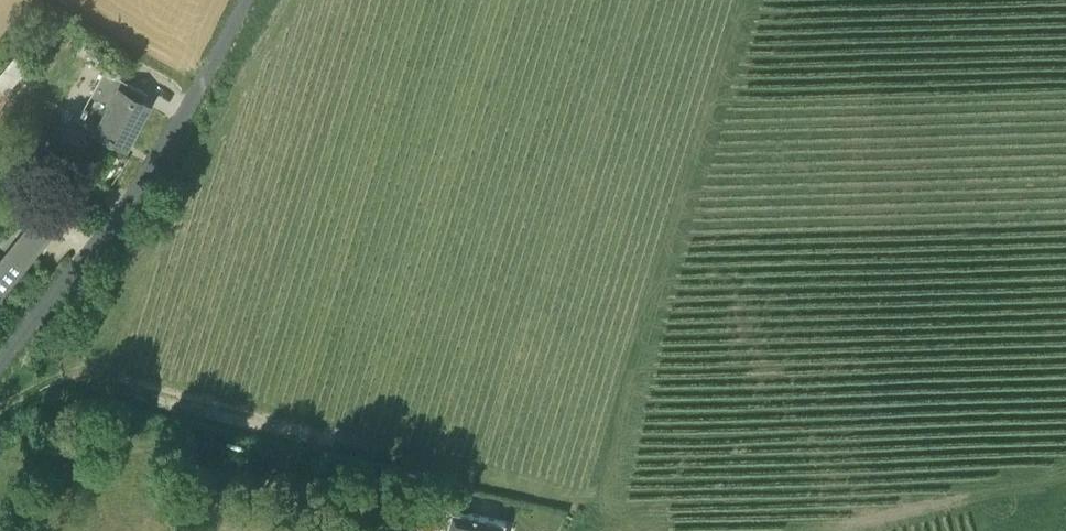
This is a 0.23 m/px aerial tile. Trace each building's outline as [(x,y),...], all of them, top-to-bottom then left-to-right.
[(96,126),(127,143),(148,105),(128,94),(134,83),(105,67),(78,118),(95,127),(96,126)] [(2,261),(0,260),(0,299),(1,300),(51,239),(33,224),(2,261)] [(447,530),(503,530),(506,520),(468,512),(468,510),(471,504),(426,493),(430,477),(401,471),(394,500),(423,507),(424,502),(452,509),(447,530)]
